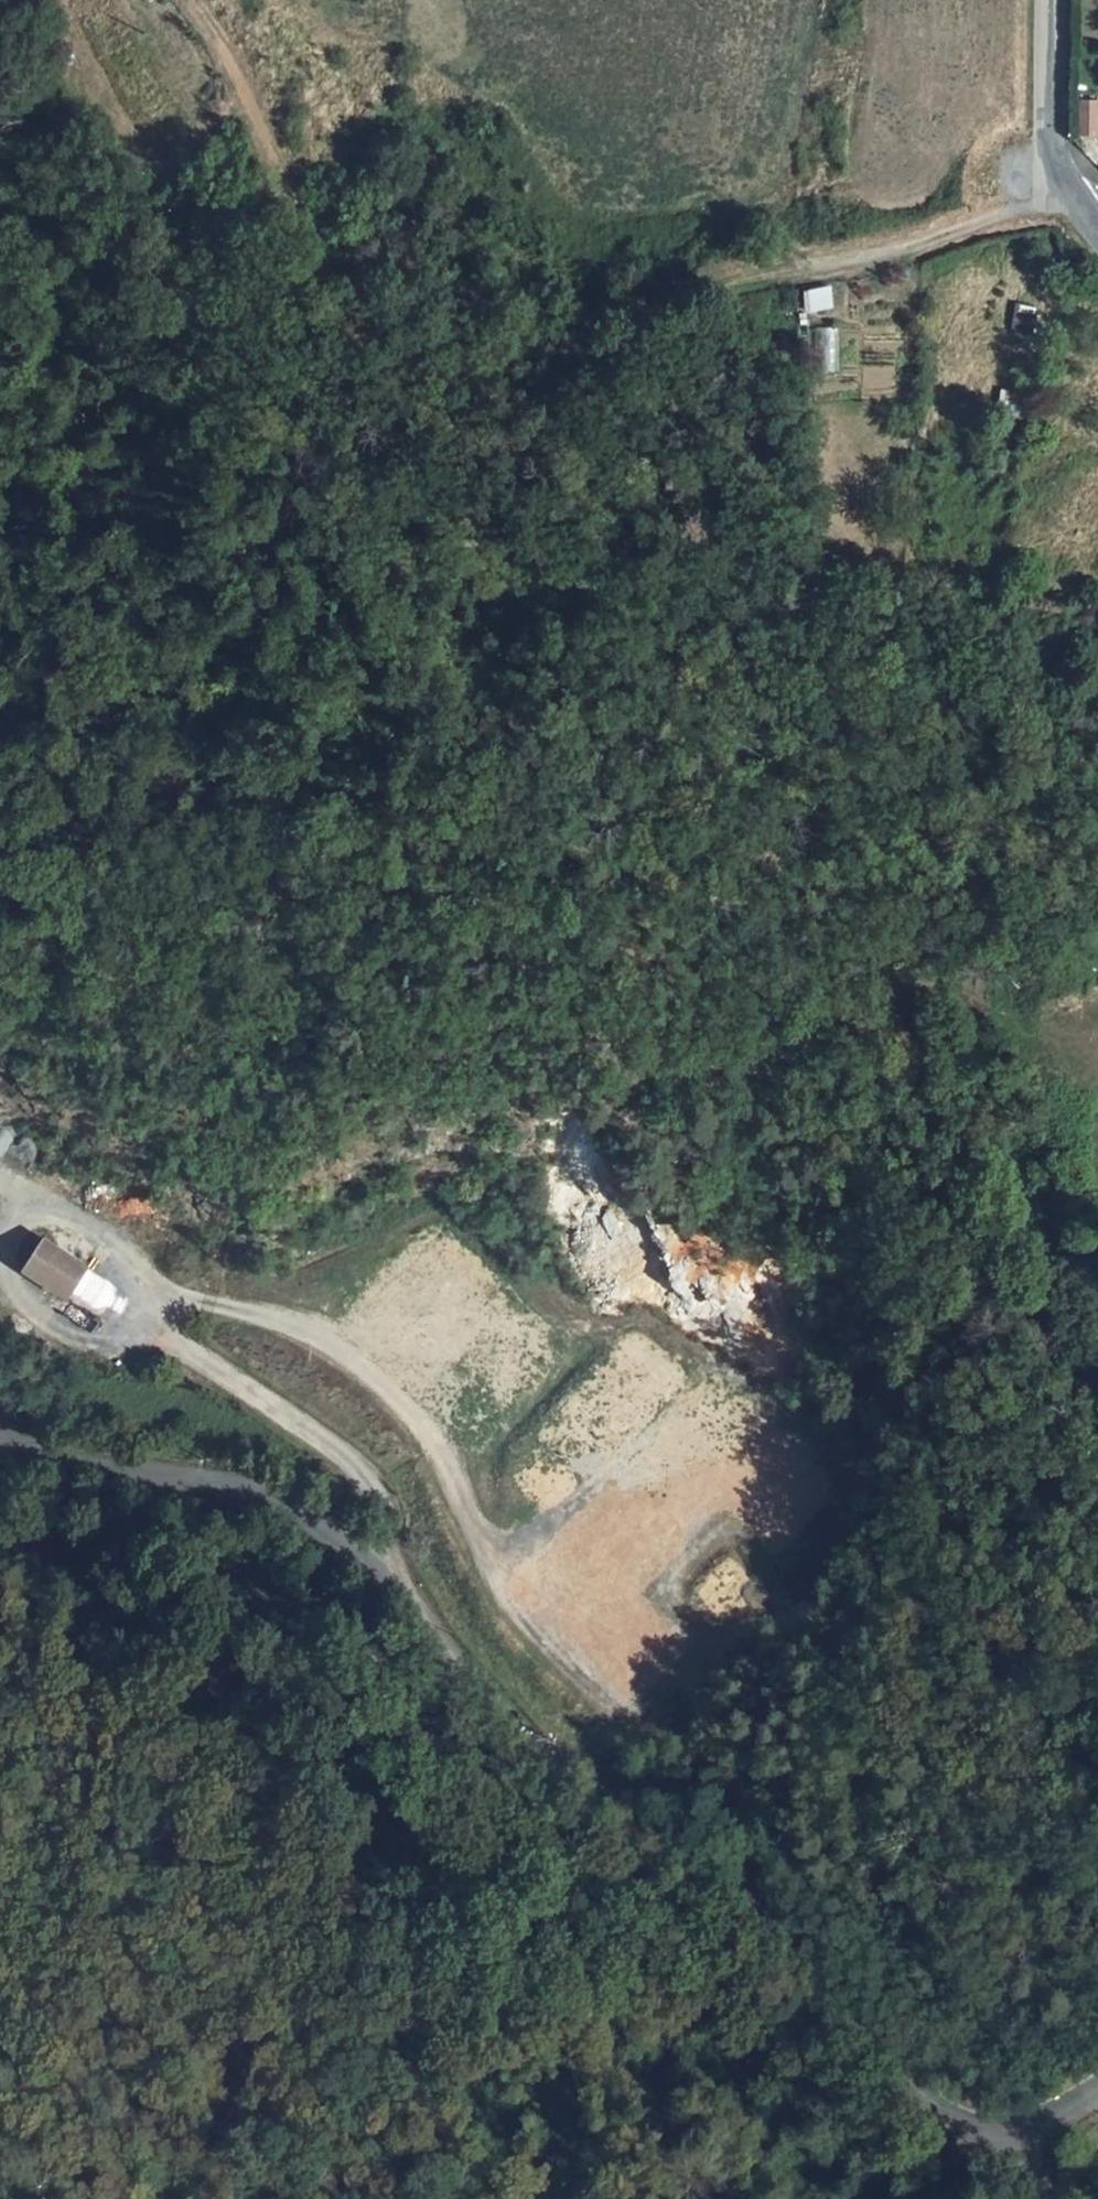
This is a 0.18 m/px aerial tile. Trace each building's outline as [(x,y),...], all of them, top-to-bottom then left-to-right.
[(1075,132),(1095,133),(1095,96),(1076,96),(1075,132)] [(92,1273),(50,1245),(30,1275),(72,1303),(92,1273)]
